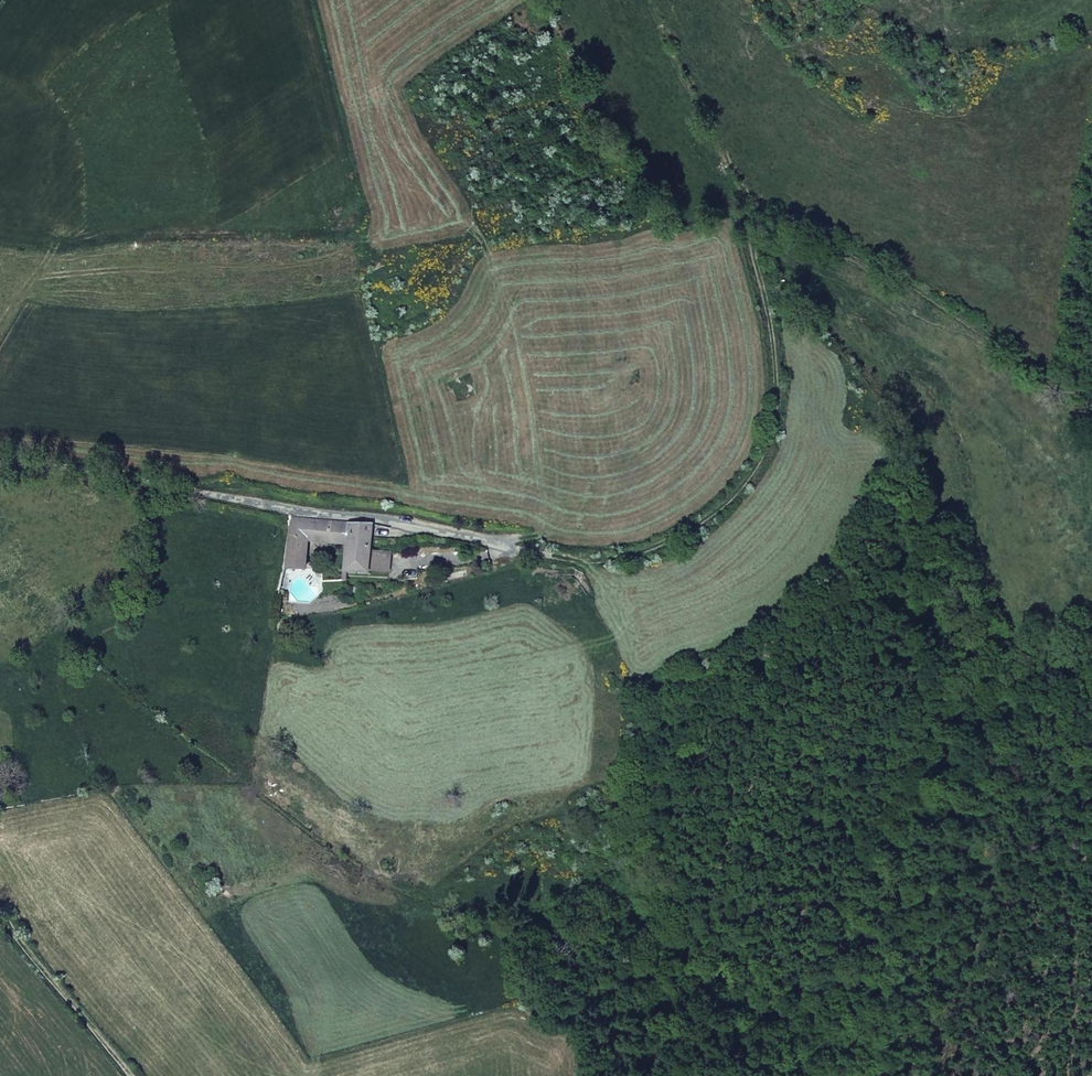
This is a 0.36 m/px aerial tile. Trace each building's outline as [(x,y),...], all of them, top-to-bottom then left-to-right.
[(374,551),(375,524),(289,517),(286,565),(309,567),(310,541),(347,543),(347,573),(374,574),(374,571),(390,572),(390,552),(374,551)]
